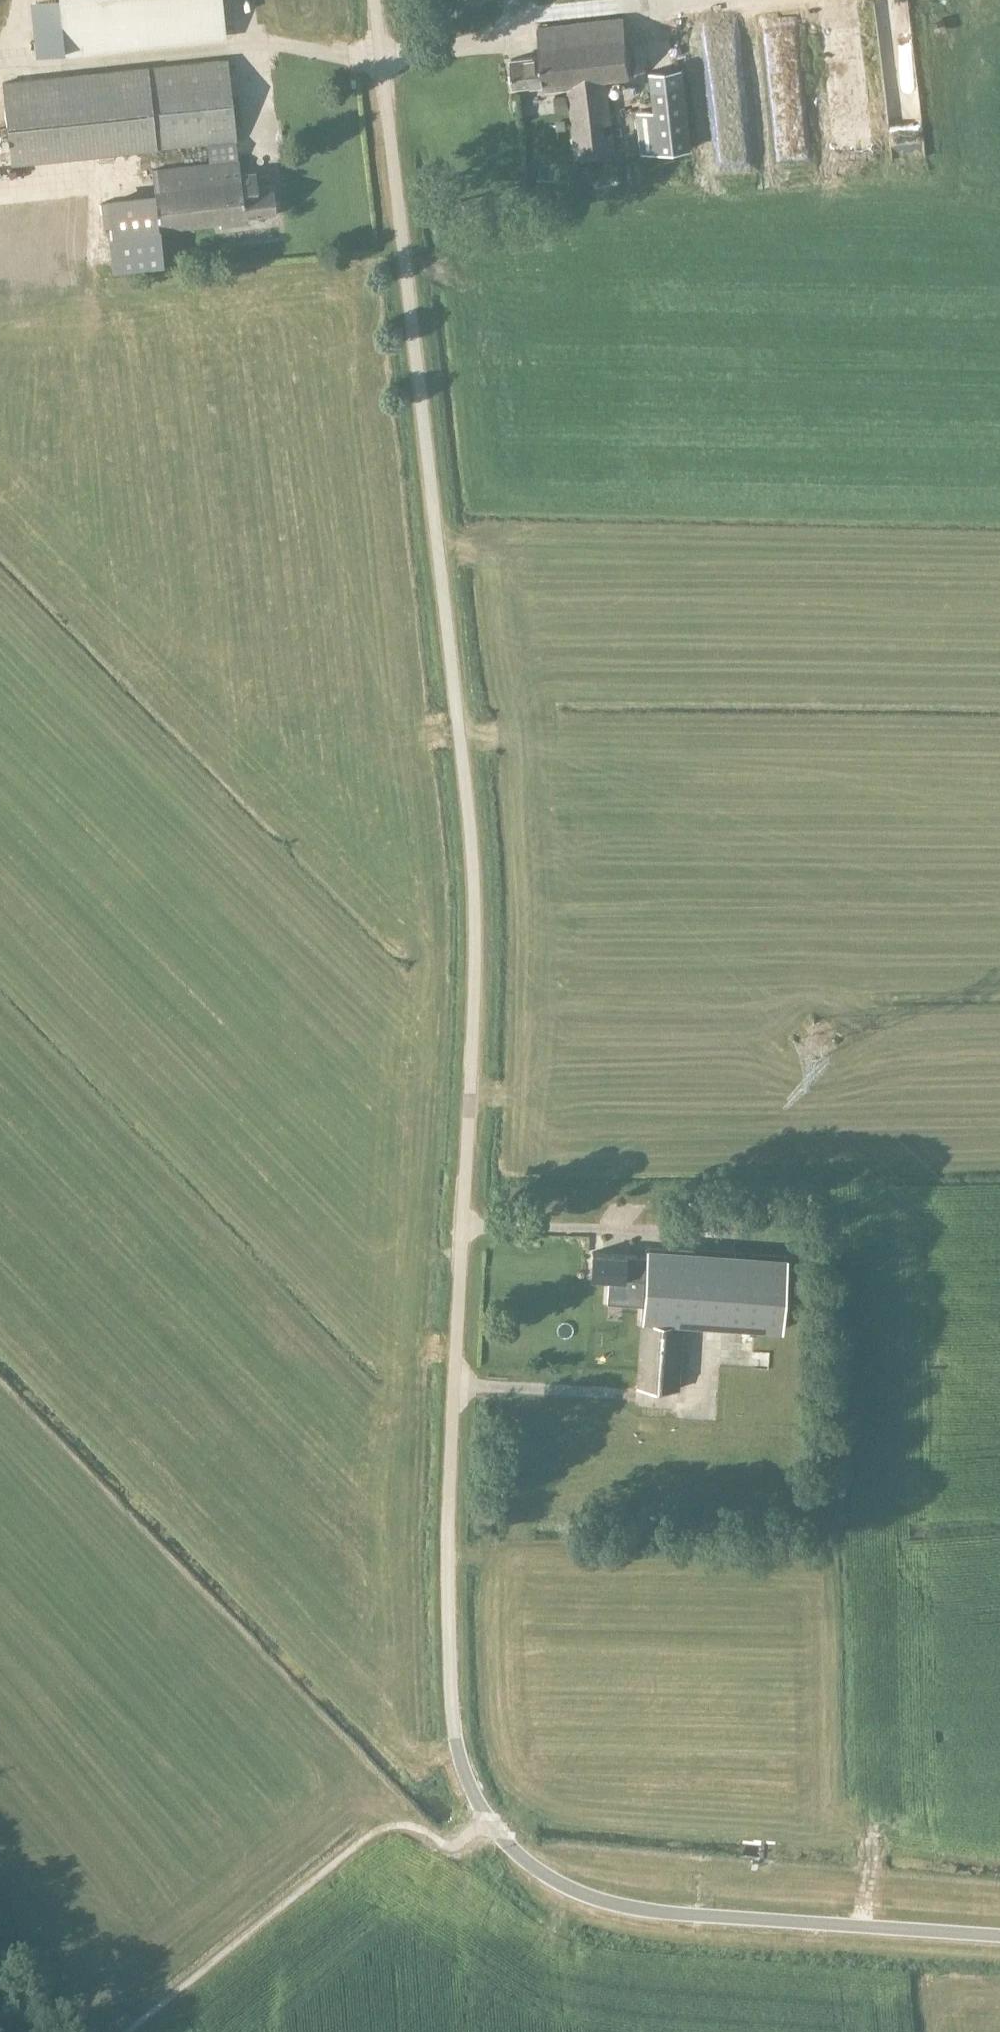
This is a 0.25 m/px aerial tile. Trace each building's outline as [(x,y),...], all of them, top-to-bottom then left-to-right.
[(65,52),(225,33),(221,0),(60,0),(65,52)] [(522,2),(502,5),(509,55),(529,53),(522,2)] [(536,27),(540,56),(510,59),(513,85),(543,82),(544,91),(568,88),(576,156),(615,152),(607,79),(632,76),(625,17),(536,27)] [(165,228),(183,226),(222,221),(223,225),(247,222),(246,213),(276,210),(273,184),(257,185),(255,171),(240,173),(239,159),(238,159),(235,140),(236,140),(227,59),(3,83),(12,163),(207,143),(209,162),(153,168),(156,196),(108,201),(111,233),(165,228)] [(708,64),(710,104),(743,103),(741,62),(708,64)] [(692,147),(685,88),(653,92),(655,112),(640,114),(644,152),(692,147)] [(833,91),(838,140),(861,137),(856,89),(833,91)] [(6,203),(6,283),(28,283),(28,203),(6,203)] [(165,228),(111,233),(115,272),(169,266),(165,228)] [(678,1389),(684,1322),(793,1331),(799,1258),(672,1248),(671,1249),(648,1247),(647,1254),(591,1252),(590,1276),(609,1277),(608,1302),(643,1303),(637,1385),(678,1389)]
